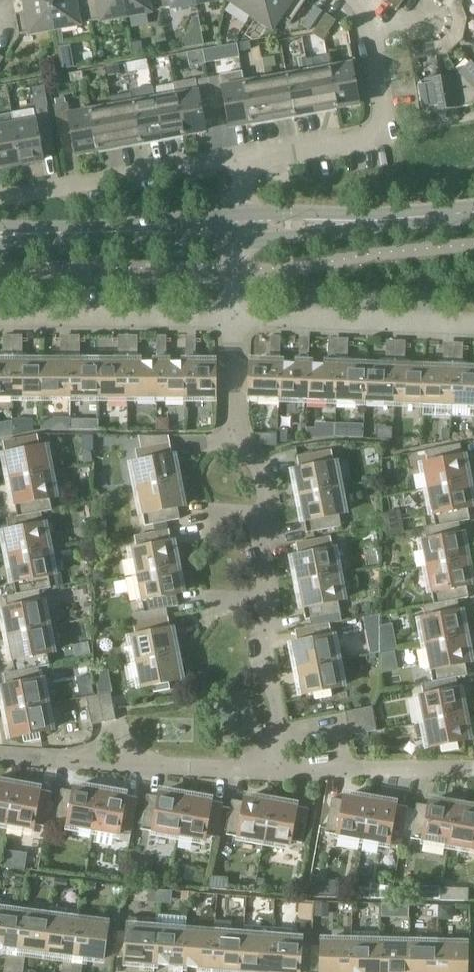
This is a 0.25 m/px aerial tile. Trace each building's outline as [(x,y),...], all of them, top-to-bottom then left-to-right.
[(55,28),(50,0),(26,0),(28,11),(15,14),(19,34),(55,28)] [(55,28),(60,27),(91,22),(87,0),(50,0),(55,28)] [(126,15),(123,0),(87,0),(91,22),(126,15)] [(161,9),(160,0),(123,0),(126,15),(161,9)] [(161,9),(197,3),(196,0),(160,0),(161,9)] [(262,0),(231,0),(252,14),(262,0)] [(252,14),(272,28),(280,16),(291,23),(306,0),(262,0),(252,14)] [(399,9),(405,0),(386,0),(399,9)] [(455,3),(448,8),(450,14),(464,9),(460,0),(458,0),(455,3)] [(316,7),(304,25),(310,29),(322,11),(316,7)] [(450,14),(453,20),(467,18),(464,9),(450,14)] [(336,20),(326,13),(313,33),(323,40),(336,20)] [(465,29),(467,18),(453,20),(451,26),(465,29)] [(450,32),(455,35),(463,39),(465,29),(451,26),(450,32)] [(455,47),(463,39),(455,35),(450,32),(446,36),(455,47)] [(446,36),(441,41),(448,54),(455,47),(446,36)] [(144,56),(144,55),(141,41),(131,43),(133,58),(144,56)] [(249,41),(237,43),(239,51),(251,49),(249,41)] [(441,41),(435,42),(437,56),(448,54),(441,41)] [(437,56),(435,42),(422,44),(424,58),(437,56)] [(275,55),(262,58),(264,68),(277,66),(275,55)] [(306,57),(298,58),(301,73),(309,72),(306,57)] [(458,76),(473,105),(473,66),(471,63),(458,76)] [(108,76),(120,74),(118,64),(106,66),(108,76)] [(352,64),(330,68),(337,107),(359,103),(352,64)] [(330,68),(309,72),(316,111),(337,107),(330,68)] [(230,126),(252,122),(245,83),(242,70),(220,74),(220,76),(208,78),(214,109),(226,106),(230,126)] [(301,73),(287,76),(294,115),(316,111),(309,72),(301,73)] [(287,76),(266,79),(273,119),(294,115),(287,76)] [(458,76),(441,78),(446,110),(473,105),(458,76)] [(202,111),(214,109),(208,78),(196,80),(196,79),(174,83),(174,84),(183,135),(205,131),(202,111)] [(446,110),(441,78),(415,83),(420,114),(446,110)] [(252,122),(273,119),(266,79),(245,83),(252,122)] [(153,88),(155,99),(162,138),(183,135),(174,84),(153,88)] [(141,142),(162,138),(155,99),(153,88),(153,87),(131,90),(132,93),(141,142)] [(132,93),(111,97),(112,107),(119,146),(141,142),(132,93)] [(91,110),(70,114),(68,103),(66,103),(56,105),(54,105),(59,136),(72,134),(76,154),(98,150),(91,110)] [(33,109),(12,113),(21,164),(43,160),(40,140),(53,137),(47,107),(33,109)] [(98,150),(119,146),(112,107),(91,110),(98,150)] [(21,164),(12,113),(0,115),(0,167),(21,164)] [(13,397),(13,354),(3,354),(3,361),(0,361),(0,397),(13,397)] [(42,397),(42,361),(23,361),(23,354),(13,354),(13,397),(42,397)] [(61,362),(42,361),(42,397),(71,397),(71,354),(61,354),(61,362)] [(100,397),(100,362),(81,362),(81,354),(71,354),(71,397),(100,397)] [(128,397),(128,354),(119,354),(119,362),(100,362),(100,397),(128,397)] [(138,354),(128,354),(128,397),(157,397),(157,362),(138,362),(138,354)] [(157,397),(186,397),(186,362),(167,362),(167,354),(157,354),(157,362),(157,397)] [(186,362),(186,397),(215,397),(215,362),(196,362),(196,354),(186,354),(186,362)] [(249,397),(279,398),(280,362),(280,355),(271,355),(271,362),(251,361),(249,397)] [(299,363),(280,362),(279,398),(308,399),(309,364),(309,356),(300,356),(299,363)] [(308,399),(337,400),(338,357),(328,357),(328,364),(309,364),(308,399)] [(337,400),(365,401),(367,366),(348,365),(348,357),(338,357),(337,400)] [(365,401),(394,402),(396,359),(386,359),(386,366),(367,366),(365,401)] [(394,402),(423,403),(424,368),(405,367),(405,360),(396,359),(394,402)] [(443,369),(424,368),(423,403),(452,404),(453,361),(443,361),(443,369)] [(453,361),(452,404),(473,405),(473,370),(463,369),(463,362),(453,361)] [(53,418),(42,418),(42,429),(53,429),(53,418)] [(169,430),(169,418),(157,418),(157,430),(169,430)] [(78,419),(70,419),(70,429),(78,429),(78,419)] [(348,437),(348,423),(336,423),(335,436),(348,437)] [(277,442),(287,442),(288,429),(278,428),(278,433),(277,442)] [(311,439),(315,438),(320,437),(320,428),(316,428),(307,428),(306,439),(311,439)] [(41,447),(38,434),(3,441),(11,479),(50,471),(45,446),(41,447)] [(178,480),(170,443),(135,450),(138,462),(133,463),(138,488),(178,480)] [(461,443),(426,450),(428,462),(423,463),(428,489),(455,483),(468,481),(461,443)] [(295,470),(300,495),(339,487),(332,450),(297,457),(299,469),(295,470)] [(91,451),(82,453),(84,463),(93,462),(91,451)] [(55,496),(50,471),(11,479),(18,516),(42,512),(42,511),(53,509),(50,497),(55,496)] [(183,505),(178,480),(138,488),(145,525),(180,519),(178,506),(183,505)] [(455,483),(428,489),(435,526),(455,522),(459,521),(470,519),(468,507),(473,506),(468,481),(455,483)] [(344,513),(339,487),(300,495),(307,532),(342,526),(339,513),(344,513)] [(18,516),(7,518),(9,530),(4,531),(9,557),(49,549),(42,512),(18,516)] [(435,526),(424,528),(427,540),(422,541),(427,566),(455,561),(467,559),(459,521),(455,522),(435,526)] [(95,531),(94,543),(108,540),(106,529),(95,531)] [(177,567),(169,529),(135,536),(137,548),(132,549),(137,575),(177,567)] [(294,556),(299,581),(338,574),(331,536),(296,543),(298,555),(294,556)] [(49,549),(9,557),(16,594),(40,590),(40,589),(51,587),(63,585),(60,572),(53,574),(49,549)] [(455,561),(427,566),(434,603),(455,600),(458,599),(469,597),(467,585),(471,584),(467,559),(455,561)] [(182,592),(177,567),(137,575),(144,612),(179,605),(177,593),(182,592)] [(94,581),(105,580),(104,570),(93,571),(94,581)] [(338,574),(299,581),(306,619),(310,618),(312,627),(330,623),(343,621),(341,612),(338,600),(343,599),(338,574)] [(16,594),(5,596),(8,608),(3,609),(8,635),(47,627),(40,590),(16,594)] [(434,603),(423,605),(426,618),(421,618),(426,644),(455,638),(465,636),(458,599),(455,600),(434,603)] [(176,654),(169,616),(134,623),(136,635),(131,636),(136,662),(176,654)] [(293,643),(298,669),(337,661),(330,623),(295,630),(298,642),(293,643)] [(381,626),(381,652),(398,649),(393,624),(381,626)] [(15,672),(39,668),(39,667),(50,665),(47,653),(52,652),(47,627),(8,635),(15,671),(15,672)] [(455,638),(426,644),(433,681),(457,677),(468,675),(466,662),(470,661),(465,636),(455,638)] [(181,679),(176,654),(136,662),(141,687),(152,685),(154,692),(171,689),(170,682),(181,679)] [(342,686),(337,661),(298,669),(303,694),(314,692),(315,699),(332,696),(331,689),(342,686)] [(2,686),(7,713),(46,705),(39,668),(15,672),(15,671),(4,673),(7,685),(2,686)] [(433,681),(422,683),(424,695),(420,696),(425,721),(455,715),(464,714),(457,677),(433,681)] [(111,692),(99,694),(104,722),(117,719),(111,692)] [(92,724),(104,722),(99,694),(87,697),(92,724)] [(24,742),(41,739),(40,732),(51,730),(46,705),(7,713),(12,737),(23,735),(24,742)] [(375,718),(373,706),(345,711),(348,723),(375,718)] [(469,739),(464,714),(455,715),(425,721),(414,724),(417,739),(428,737),(430,747),(441,745),(442,752),(459,749),(458,742),(469,739)] [(378,730),(375,718),(348,723),(350,736),(378,730)] [(15,784),(0,782),(0,823),(9,824),(15,784)] [(53,789),(15,784),(9,824),(35,828),(35,823),(48,825),(53,789)] [(93,830),(100,791),(75,786),(74,791),(62,789),(56,824),(93,830)] [(100,791),(93,830),(118,834),(117,840),(130,842),(132,832),(138,797),(100,791)] [(141,829),(179,836),(186,796),(161,792),(160,796),(147,794),(141,829)] [(326,833),(363,839),(370,800),(345,795),(344,800),(332,798),(326,833)] [(223,803),(186,796),(179,836),(204,840),(205,835),(217,838),(223,803)] [(263,841),(271,801),(246,797),(245,801),(233,799),(227,834),(263,841)] [(402,841),(408,806),(370,800),(363,839),(389,843),(390,839),(402,841)] [(309,808),(271,801),(263,841),(289,845),(290,841),(302,843),(309,808)] [(455,805),(430,801),(429,805),(417,803),(411,838),(448,845),(455,805)] [(448,845),(473,849),(473,808),(455,805),(448,845)] [(211,876),(209,888),(228,889),(228,877),(211,876)] [(67,879),(55,878),(54,886),(66,887),(67,879)] [(95,891),(96,883),(84,881),(83,889),(95,891)] [(312,881),(312,895),(324,895),(324,881),(312,881)] [(360,886),(358,898),(369,898),(370,888),(360,886)] [(407,886),(407,899),(418,899),(418,887),(407,886)] [(441,900),(455,900),(469,900),(469,888),(441,887),(441,900)] [(315,911),(329,912),(329,904),(316,903),(315,911)] [(439,905),(439,915),(452,915),(452,905),(439,905)] [(50,917),(46,952),(65,954),(64,962),(73,963),(79,920),(80,910),(51,906),(49,916),(50,917)] [(0,910),(0,946),(7,947),(7,954),(16,955),(22,913),(0,910)] [(27,949),(46,952),(50,917),(49,916),(22,913),(16,955),(26,957),(27,949)] [(144,971),(154,971),(155,964),(158,929),(159,919),(129,917),(128,927),(126,962),(145,963),(144,971)] [(79,920),(73,963),(83,964),(84,957),(104,959),(108,924),(79,920)] [(215,933),(212,971),(222,971),(222,969),(241,971),(244,935),(232,935),(233,923),(216,921),(215,933)] [(244,935),(241,971),(258,971),(270,971),(274,928),(245,925),(244,935)] [(274,928),(270,971),(299,971),(302,940),(292,939),(293,929),(274,928)] [(155,964),(174,965),(173,971),(183,971),(183,966),(187,931),(158,929),(155,964)] [(183,966),(202,968),(202,971),(212,971),(215,933),(187,931),(183,966)] [(351,942),(352,942),(351,971),(380,971),(381,942),(380,942),(380,932),(351,931),(351,942)] [(352,942),(351,942),(322,941),(321,971),(351,971),(352,942)] [(409,943),(381,942),(380,971),(408,971),(409,943)] [(408,971),(437,971),(438,944),(409,943),(408,971)] [(455,944),(438,944),(437,971),(467,971),(467,944),(455,944)]
